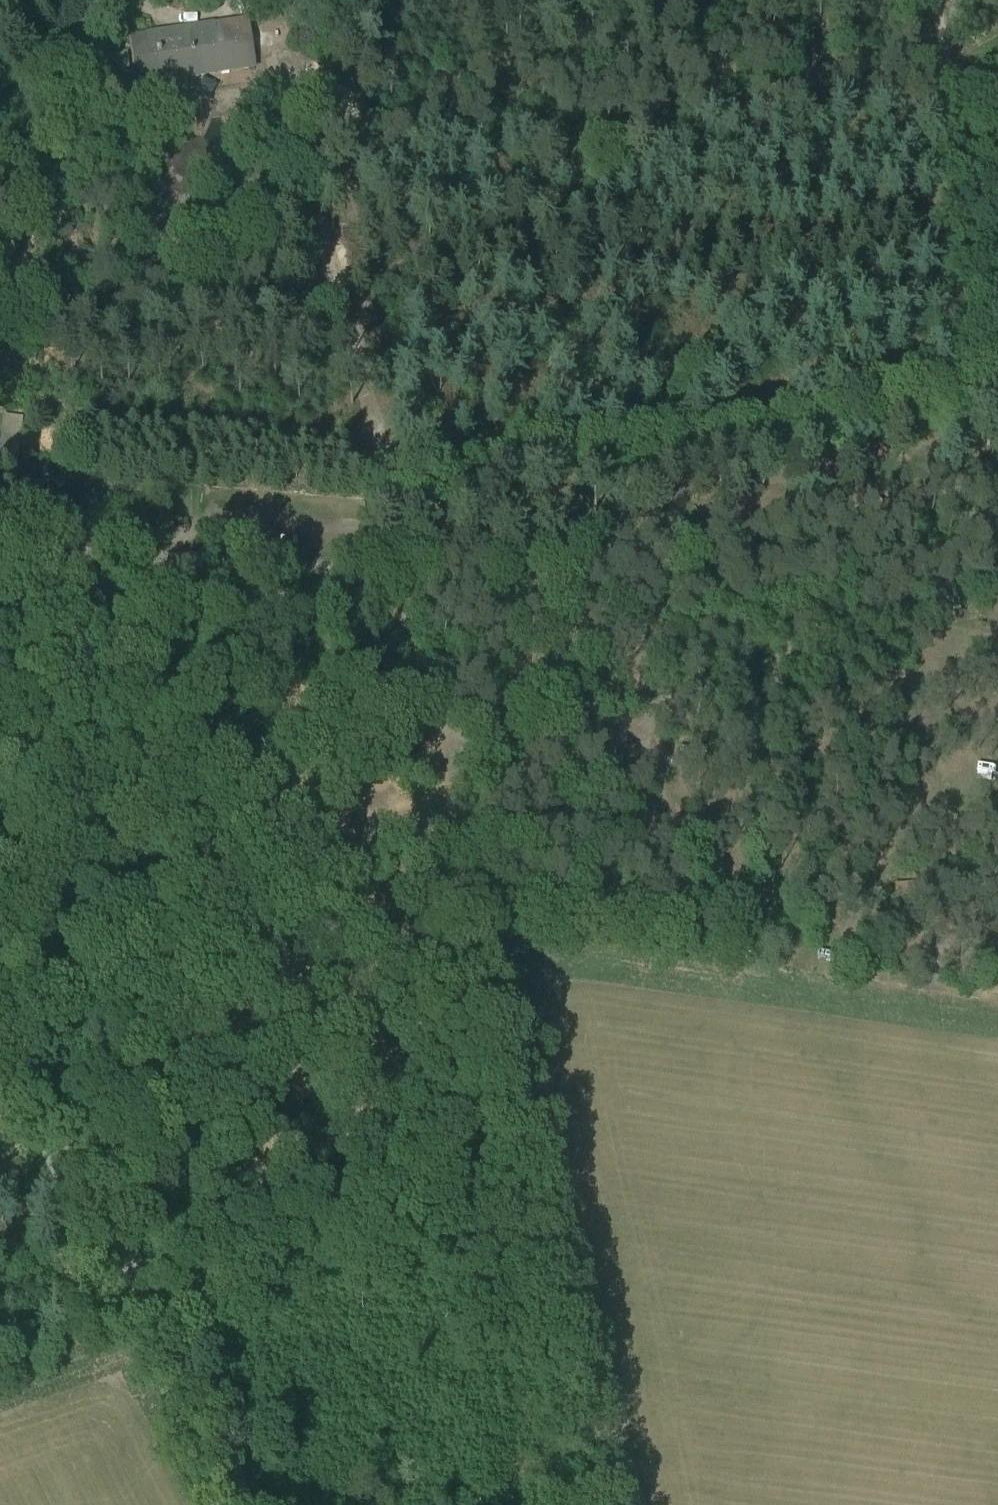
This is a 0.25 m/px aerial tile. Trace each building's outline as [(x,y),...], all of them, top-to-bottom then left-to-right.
[(251,48),(286,43),(283,25),(248,30),(247,22),(134,39),(141,82),(237,67),(235,52),(251,50),(251,48)] [(626,762),(625,736),(603,736),(603,762),(626,762)] [(910,899),(911,881),(895,881),(894,899),(910,899)]
